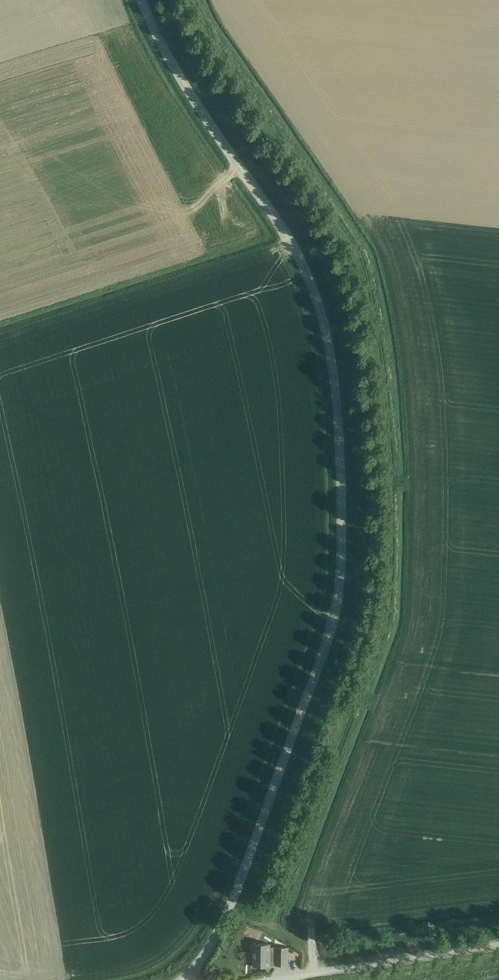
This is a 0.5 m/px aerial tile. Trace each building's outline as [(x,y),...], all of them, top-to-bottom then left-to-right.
[(252,930),(250,936),(256,938),(258,930),(257,929),(253,928),(252,930)] [(289,956),(289,947),(277,947),(271,947),(271,946),(271,944),(265,944),(260,944),(258,944),(257,944),(257,945),(257,951),(254,951),(253,951),(253,952),(253,966),(254,966),(263,966),(271,966),(271,965),(282,965),(289,965),(289,956)]
